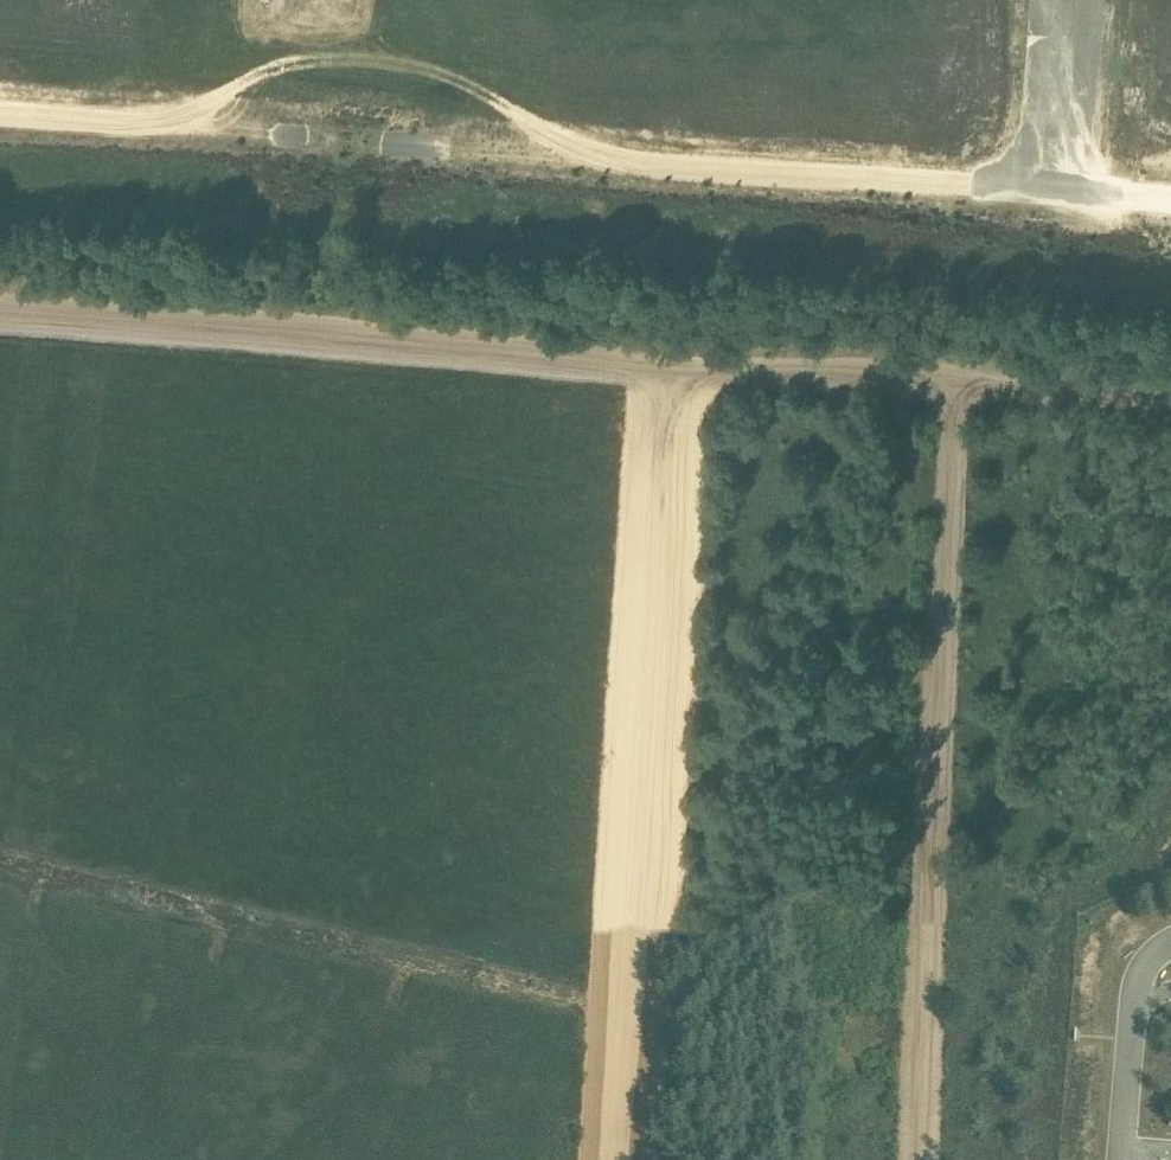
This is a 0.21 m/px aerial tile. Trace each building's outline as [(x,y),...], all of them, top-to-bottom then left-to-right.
[(386,161),(436,163),(437,141),(386,139),(386,161)]
